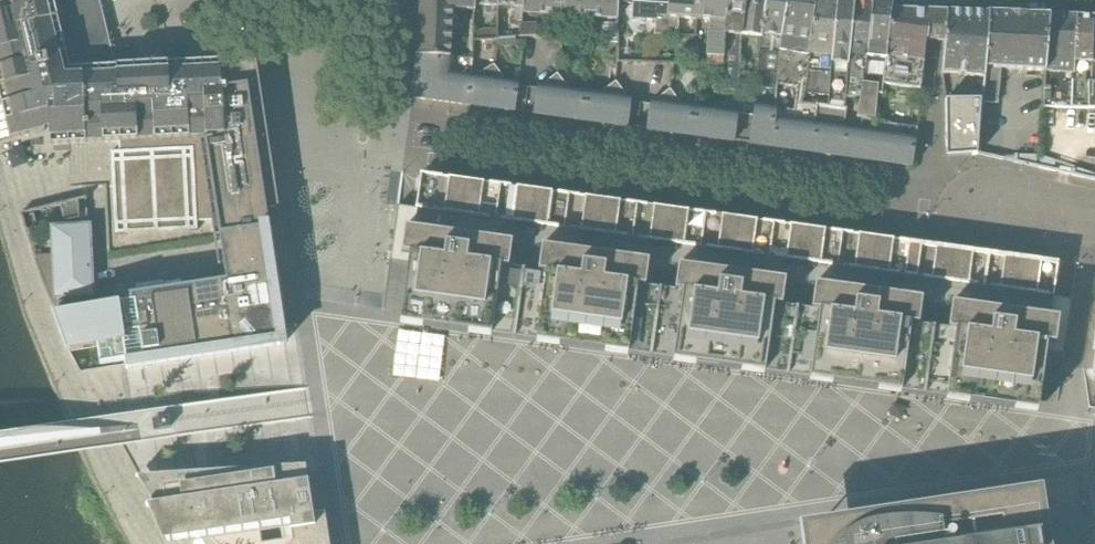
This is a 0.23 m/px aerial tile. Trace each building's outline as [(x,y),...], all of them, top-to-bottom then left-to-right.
[(224,263),(285,254),(256,61),(226,65),(228,74),(221,75),(220,62),(116,67),(101,5),(100,0),(0,0),(0,98),(10,140),(45,131),(45,129),(49,128),(50,146),(118,142),(120,152),(111,152),(116,235),(198,231),(197,223),(211,222),(215,238),(220,238),(224,263)] [(421,10),(419,58),(452,59),(453,12),(476,12),(476,7),(477,0),(421,0),(421,10)] [(524,10),(524,0),(499,0),(499,8),(524,10)] [(634,5),(668,8),(668,0),(524,0),(524,10),(524,15),(618,21),(619,4),(634,5)] [(696,22),(698,0),(668,0),(668,8),(634,5),(633,21),(656,23),(655,36),(679,36),(680,20),(696,22)] [(723,67),(728,0),(698,0),(696,22),(715,23),(715,34),(710,33),(709,67),(723,67)] [(758,75),(741,73),(742,37),(746,0),(728,0),(723,67),(723,91),(739,91),(740,84),(756,84),(758,75)] [(762,38),(766,0),(746,0),(742,37),(762,38)] [(782,38),(787,0),(766,0),(762,38),(760,48),(774,49),(775,38),(782,38)] [(804,103),(816,0),(787,0),(782,38),(781,54),(777,86),(796,88),(795,101),(804,103)] [(830,82),(837,0),(816,0),(804,103),(829,104),(830,82)] [(832,63),(830,82),(829,104),(845,105),(847,94),(848,69),(855,0),(837,0),(832,63)] [(869,58),(870,48),(873,0),(855,0),(848,69),(849,71),(847,94),(848,94),(848,89),(861,88),(862,83),(865,83),(868,58),(869,58)] [(886,60),(892,12),(894,0),(873,0),(870,48),(869,58),(882,60),(886,60)] [(933,13),(892,12),(887,60),(884,86),(920,91),(926,45),(931,47),(944,48),(946,17),(944,17),(944,14),(933,13)] [(984,79),(985,69),(988,14),(963,14),(963,15),(950,14),(950,13),(944,13),(944,14),(944,17),(946,17),(944,48),(942,74),(984,79)] [(1001,70),(1045,74),(1049,15),(1028,15),(1027,13),(1026,14),(1026,15),(1013,15),(1013,13),(1011,13),(1010,14),(988,14),(985,69),(1001,70)] [(1089,110),(1090,84),(1073,84),(1077,16),(1049,15),(1045,74),(1044,108),(1089,110)] [(1073,84),(1090,84),(1093,17),(1077,16),(1073,84)] [(521,37),(536,37),(538,24),(522,24),(521,37)] [(561,41),(561,34),(550,32),(550,33),(550,41),(561,42),(561,41)] [(413,98),(470,106),(473,82),(450,79),(451,59),(419,58),(413,98)] [(470,106),(515,112),(519,84),(507,83),(494,66),(478,78),(474,78),(473,82),(470,106)] [(973,154),(973,156),(977,155),(980,155),(983,102),(998,103),(1001,70),(985,69),(984,79),(983,101),(946,101),(946,148),(949,148),(973,154)] [(534,115),(582,122),(587,93),(570,91),(558,75),(542,87),(538,87),(538,90),(534,115)] [(582,122),(628,127),(632,100),(629,99),(617,83),(600,95),(587,93),(582,122)] [(858,115),(863,116),(876,118),(878,96),(879,86),(865,83),(862,83),(861,88),(860,98),(858,115)] [(647,131),(691,137),(695,108),(683,107),(671,90),(654,103),(651,102),(647,131)] [(749,145),(771,148),(776,109),(755,106),(754,116),(749,144),(749,145)] [(735,142),(749,144),(754,116),(695,108),(691,137),(735,143),(735,142)] [(771,148),(811,153),(816,114),(776,109),(771,148)] [(811,153),(840,157),(844,118),(816,114),(811,153)] [(872,162),(878,123),(879,118),(876,118),(863,116),(862,121),(844,118),(840,157),(872,162)] [(878,123),(872,162),(912,167),(918,129),(878,123)] [(1063,367),(1069,324),(1072,301),(1053,298),(1058,263),(981,253),(944,248),(849,235),(798,228),(702,215),(656,208),(566,196),(517,189),(421,175),(416,210),(405,208),(398,207),(390,261),(386,293),(383,310),(402,312),(495,324),(545,330),(638,343),(685,350),(780,364),(831,371),(925,384),(961,390),(1039,401),(1058,403),(1063,367)] [(286,261),(285,254),(224,263),(224,267),(226,281),(116,298),(116,300),(121,299),(122,303),(88,307),(87,296),(92,295),(90,240),(48,243),(49,257),(34,257),(68,352),(96,347),(100,364),(125,361),(127,370),(280,348),(279,337),(286,336),(285,329),(297,327),(292,300),(289,279),(286,261)] [(154,432),(171,430),(170,424),(169,419),(153,421),(154,427),(154,432)] [(137,477),(150,498),(147,498),(174,543),(330,543),(325,514),(313,515),(308,484),(307,475),(306,467),(155,476),(137,477)] [(1045,519),(1044,506),(825,535),(827,543),(1049,543),(1045,519)]
